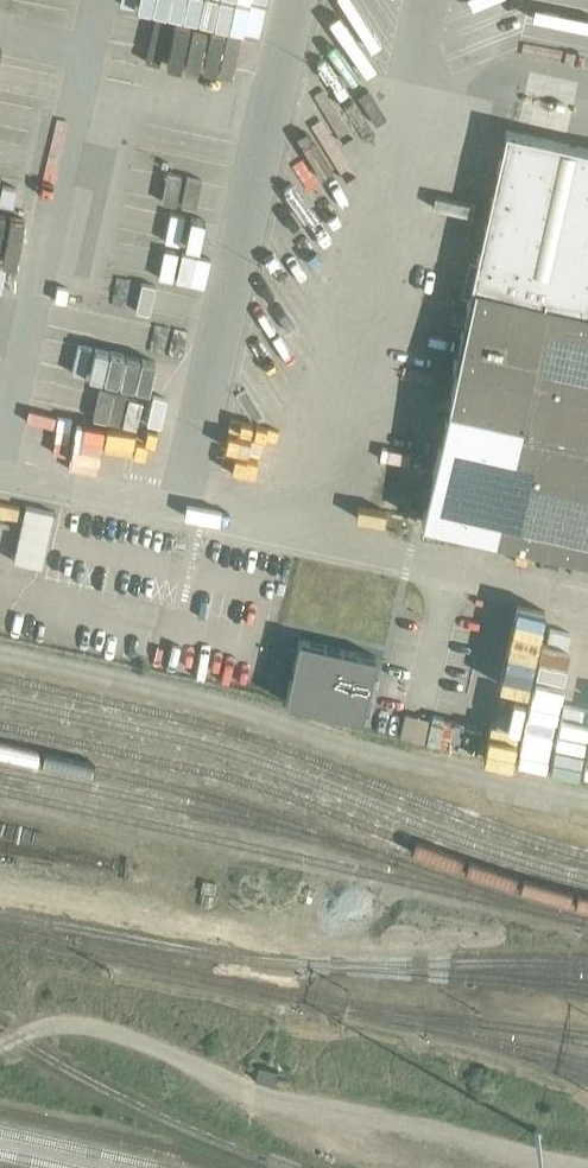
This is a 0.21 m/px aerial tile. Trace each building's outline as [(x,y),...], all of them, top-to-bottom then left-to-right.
[(421,520),(587,558),(587,147),(506,129),(453,365),(456,366),(421,520)] [(179,235),(180,211),(140,209),(138,233),(179,235)] [(157,265),(160,245),(118,238),(113,265),(168,274),(170,267),(157,265)] [(49,333),(42,362),(107,377),(114,349),(49,333)] [(102,409),(142,409),(142,391),(102,391),(102,409)] [(38,592),(0,583),(0,627),(29,634),(38,592)] [(538,657),(541,608),(512,606),(509,656),(538,657)] [(377,656),(352,651),(299,639),(285,701),(362,718),(377,656)] [(587,775),(587,719),(587,717),(587,709),(563,705),(561,719),(525,713),(517,763),(587,775)] [(258,1068),(255,1077),(255,1080),(274,1084),(277,1070),(258,1066),(258,1068)]
